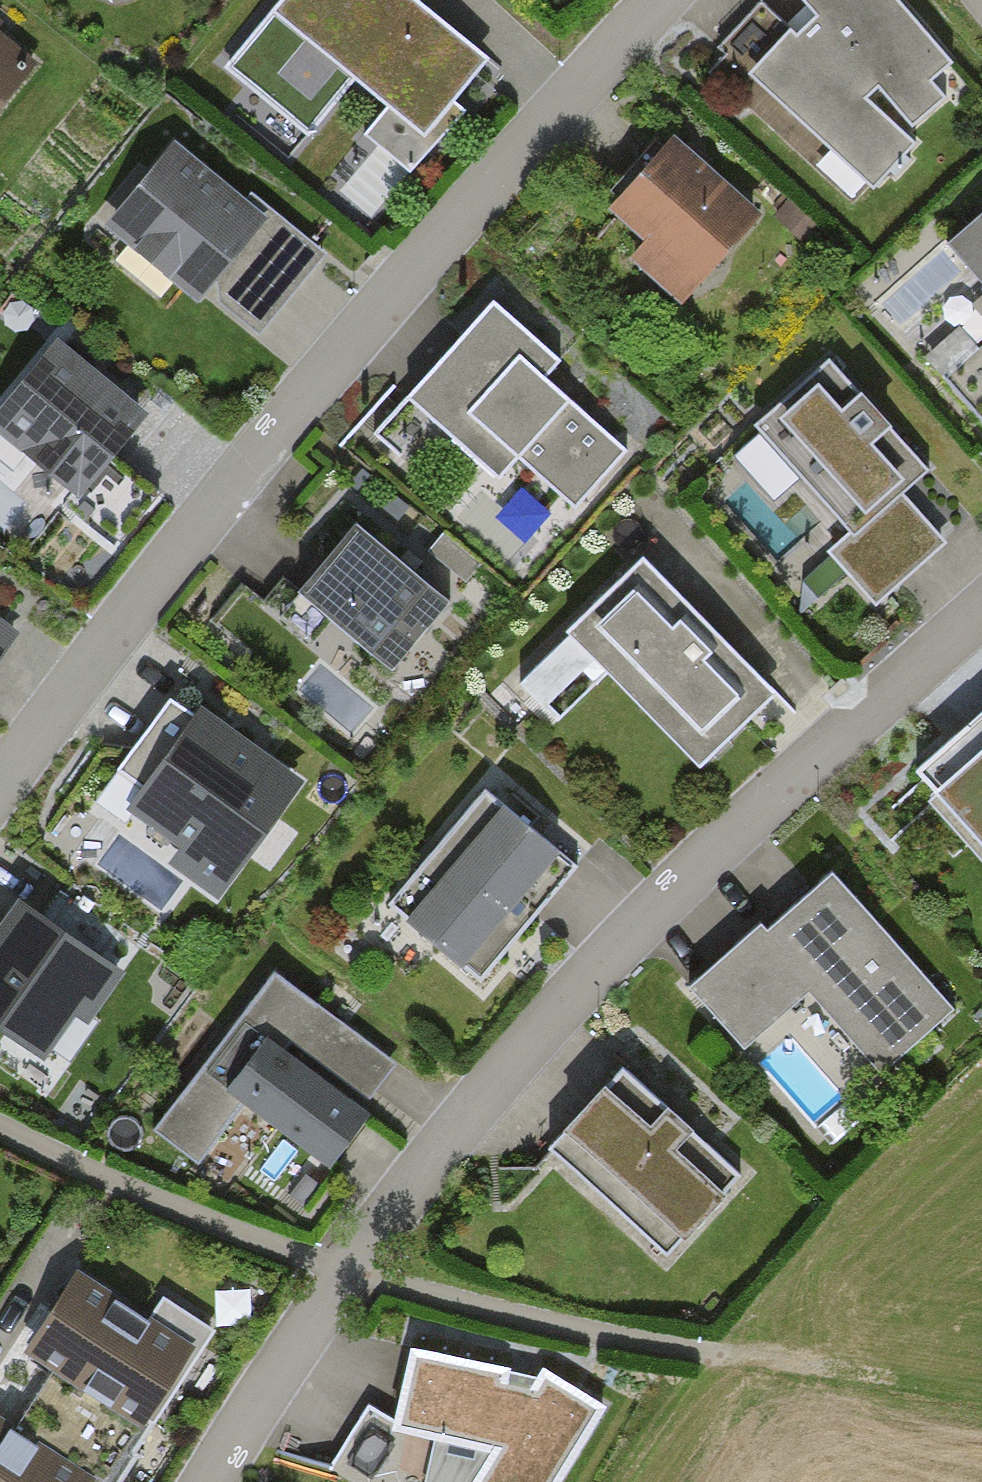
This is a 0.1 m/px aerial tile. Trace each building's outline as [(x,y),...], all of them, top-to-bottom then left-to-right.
[(426,0),(290,0),(232,70),(307,132),(357,72),(433,134),(497,57),(426,0)] [(904,0),(812,0),(820,13),(757,78),(881,190),(976,79),(904,0)] [(0,42),(0,111),(34,70),(0,42)] [(748,223),(663,143),(610,198),(651,237),(625,265),(669,306),(748,223)] [(261,221),(179,155),(118,230),(200,296),(261,221)] [(953,254),(981,285),(981,227),(953,254)] [(488,291),(403,388),(498,471),(517,449),(579,504),(627,448),(542,373),(559,354),(488,291)] [(60,344),(0,420),(0,422),(90,494),(152,416),(60,344)] [(935,470),(836,359),(759,428),(858,538),(834,560),(880,611),(959,540),(913,489),(935,470)] [(449,605),(357,526),(290,603),(382,682),(449,605)] [(783,700),(646,558),(523,675),(568,722),(618,674),(709,770),(783,700)] [(0,589),(0,654),(30,609),(0,589)] [(904,789),(981,875),(981,719),(904,789)] [(295,791),(190,724),(116,838),(220,905),(295,791)] [(589,867),(496,790),(390,917),(484,994),(589,867)] [(947,1017),(832,884),(694,1002),(739,1053),(805,996),(876,1078),(947,1017)] [(24,916),(0,953),(0,1031),(62,1072),(122,980),(24,916)] [(395,1070),(277,986),(166,1139),(207,1168),(249,1111),(325,1166),(395,1070)] [(748,1177),(629,1071),(549,1159),(669,1266),(748,1177)] [(205,1338),(77,1257),(22,1343),(52,1362),(150,1424),(205,1338)] [(426,1348),(408,1428),(505,1444),(481,1481),(555,1481),(604,1405),(546,1368),(426,1348)] [(142,1423),(53,1365),(18,1419),(107,1477),(142,1423)] [(0,1410),(0,1481),(85,1481),(92,1471),(0,1410)]
